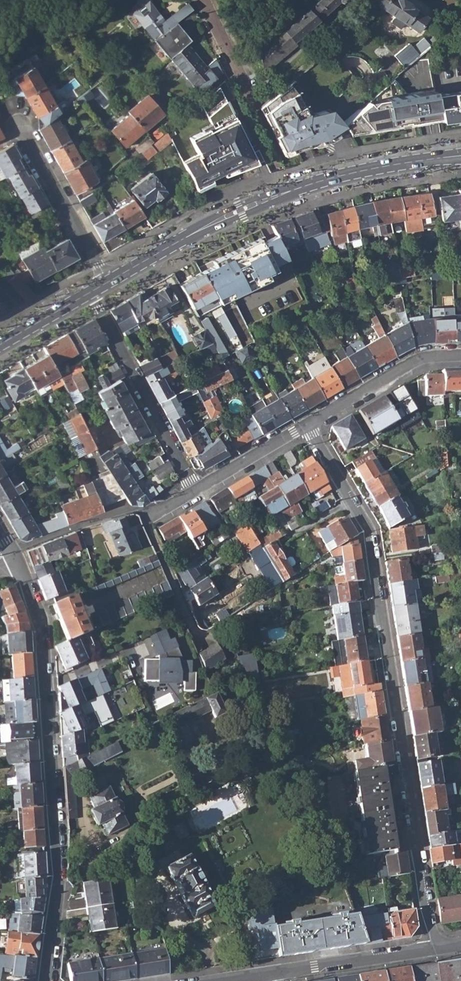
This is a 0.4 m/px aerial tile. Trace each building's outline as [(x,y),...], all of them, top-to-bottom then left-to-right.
[(169,27),(176,22),(171,16),(164,21),(157,13),(159,12),(150,0),(137,0),(136,1),(136,6),(132,8),(131,13),(128,16),(127,21),(136,32),(132,35),(142,48),(153,39),(169,27)] [(286,20),(310,0),(292,0),(279,11),(286,20)] [(308,9),(317,20),(335,3),(338,5),(343,0),(319,0),(308,9)] [(388,12),(405,23),(417,31),(428,16),(402,0),(386,0),(381,7),(388,12)] [(185,5),(177,11),(182,17),(192,9),(185,5)] [(293,41),(317,20),(308,9),(260,51),(264,72),(295,44),(293,41)] [(177,11),(171,16),(176,22),(182,17),(177,11)] [(402,28),(405,23),(388,12),(382,20),(400,31),(402,28)] [(169,27),(153,39),(169,58),(186,44),(190,40),(176,22),(169,27)] [(408,43),(395,55),(405,66),(419,54),(408,43)] [(186,44),(169,58),(195,88),(205,78),(207,68),(186,44)] [(439,119),(460,116),(460,63),(431,66),(435,91),(439,119)] [(12,78),(25,98),(44,86),(32,67),(12,78)] [(425,123),(440,121),(439,119),(435,91),(419,93),(407,95),(392,79),(360,107),(343,122),(341,123),(346,131),(349,135),(425,123)] [(329,110),(311,114),(299,92),(296,93),(288,84),(263,104),(267,112),(263,113),(270,129),(274,127),(278,134),(274,136),(281,150),(288,147),(290,151),(306,144),(307,146),(334,139),(339,136),(346,131),(341,123),(336,118),(329,110)] [(25,98),(36,116),(55,104),(44,86),(25,98)] [(76,99),(81,104),(94,94),(90,88),(76,99)] [(130,114),(144,130),(162,115),(160,112),(157,108),(162,103),(156,96),(150,100),(146,95),(127,111),(130,114)] [(199,155),(184,162),(200,192),(218,183),(215,178),(228,172),(230,176),(263,162),(258,151),(242,117),(230,100),(209,116),(215,128),(192,138),(199,155)] [(157,108),(160,112),(166,108),(162,103),(157,108)] [(55,104),(36,116),(42,125),(55,115),(59,112),(55,104)] [(110,129),(124,146),(144,130),(130,114),(110,129)] [(38,129),(50,150),(68,139),(55,115),(42,125),(38,129)] [(149,136),(139,145),(144,150),(150,145),(153,142),(149,136)] [(50,150),(63,172),(81,161),(68,139),(50,150)] [(0,150),(0,169),(0,170),(0,178),(4,176),(21,167),(14,154),(17,152),(12,144),(0,150)] [(146,159),(155,152),(150,145),(144,150),(140,153),(144,158),(146,159)] [(133,159),(137,164),(142,159),(138,155),(133,159)] [(63,172),(75,193),(96,181),(84,160),(81,161),(63,172)] [(4,176),(16,198),(18,197),(37,187),(32,178),(29,180),(21,167),(4,176)] [(130,188),(144,206),(154,197),(155,199),(157,197),(159,200),(166,196),(163,193),(166,191),(150,172),(130,188)] [(18,197),(31,219),(49,209),(37,187),(18,197)] [(416,193),(419,215),(433,213),(428,191),(416,193)] [(79,200),(83,207),(97,200),(92,192),(79,200)] [(442,219),(460,216),(460,211),(458,192),(439,195),(442,219)] [(419,215),(416,193),(399,196),(403,218),(405,230),(422,227),(421,222),(419,215)] [(385,198),(389,221),(403,218),(399,196),(385,198)] [(371,201),(376,223),(389,221),(385,198),(371,201)] [(144,217),(133,200),(113,211),(113,212),(123,229),(144,217)] [(372,224),(373,233),(377,232),(376,223),(371,201),(353,205),(357,227),(372,224)] [(340,209),(344,230),(357,227),(353,205),(340,209)] [(294,216),(302,236),(308,249),(330,241),(326,231),(319,214),(317,208),(294,216)] [(332,234),(334,243),(346,240),(344,230),(340,209),(319,214),(326,231),(330,230),(331,234),(332,234)] [(123,229),(113,212),(110,214),(106,216),(103,211),(90,220),(102,241),(123,229)] [(421,222),(434,220),(433,213),(419,215),(421,222)] [(276,234),(280,244),(286,241),(296,238),(289,218),(271,224),(276,234)] [(214,265),(201,271),(218,302),(223,310),(241,341),(244,346),(249,343),(256,340),(234,298),(230,291),(266,273),(275,269),(272,264),(287,257),(281,246),(280,244),(276,234),(266,240),(263,235),(212,261),(214,265)] [(45,251),(56,269),(77,257),(67,239),(45,251)] [(27,268),(34,281),(55,269),(56,269),(45,251),(42,247),(22,259),(27,268)] [(3,276),(26,300),(35,295),(23,283),(25,281),(28,284),(34,281),(27,268),(19,273),(17,269),(11,263),(7,268),(3,271),(3,276)] [(400,271),(401,277),(415,275),(413,269),(410,269),(409,264),(398,265),(400,271)] [(452,275),(460,273),(460,266),(452,268),(452,274),(452,275)] [(430,272),(431,277),(452,274),(452,268),(444,270),(432,272),(430,272)] [(218,302),(201,271),(179,284),(197,314),(218,302)] [(386,274),(387,280),(401,277),(400,271),(386,274)] [(230,291),(234,298),(242,295),(240,291),(268,278),(266,273),(230,291)] [(368,278),(369,283),(387,280),(386,274),(368,277),(368,278)] [(346,279),(349,286),(356,285),(355,280),(354,277),(346,279)] [(168,285),(147,297),(153,310),(157,317),(159,321),(171,314),(169,311),(169,310),(179,304),(168,285)] [(349,286),(352,293),(363,289),(362,285),(356,285),(349,286)] [(125,300),(136,321),(153,310),(147,297),(143,290),(125,300)] [(385,334),(395,355),(413,345),(408,322),(402,297),(395,299),(398,312),(404,324),(385,334)] [(122,331),(137,323),(136,321),(125,300),(110,309),(122,331)] [(157,317),(153,310),(136,321),(137,323),(140,328),(157,317)] [(217,314),(235,344),(241,341),(223,310),(217,314)] [(217,349),(222,357),(229,354),(205,314),(198,317),(205,328),(209,335),(213,342),(217,349)] [(304,318),(307,323),(313,321),(310,315),(304,318)] [(365,346),(376,366),(395,355),(385,334),(376,315),(372,318),(375,324),(373,326),(379,337),(365,346)] [(430,318),(432,341),(457,340),(455,317),(430,318)] [(430,318),(408,322),(413,345),(418,343),(432,341),(430,318)] [(74,329),(85,348),(88,352),(105,342),(93,319),(74,329)] [(209,335),(205,328),(192,335),(200,348),(201,347),(204,346),(213,342),(209,335)] [(48,354),(55,366),(85,348),(74,329),(44,347),(48,354)] [(249,343),(253,351),(260,347),(256,340),(249,343)] [(362,340),(345,349),(360,375),(376,366),(365,346),(362,340)] [(205,355),(217,349),(213,342),(204,346),(201,347),(205,355)] [(235,350),(239,358),(242,361),(255,354),(253,351),(249,343),(244,346),(235,350)] [(331,366),(342,386),(360,375),(345,349),(343,345),(334,350),(340,360),(330,365),(331,366)] [(175,350),(156,358),(160,365),(160,366),(175,360),(179,358),(175,350)] [(56,378),(60,376),(58,372),(55,366),(48,354),(36,361),(47,381),(55,376),(56,378)] [(139,364),(145,375),(157,368),(160,366),(160,365),(156,358),(155,356),(139,364)] [(34,384),(35,387),(40,395),(51,388),(47,381),(36,361),(24,368),(34,384)] [(107,367),(111,372),(119,368),(116,363),(107,367)] [(199,372),(202,379),(221,369),(218,363),(199,372)] [(232,377),(233,378),(237,376),(232,366),(228,368),(232,377)] [(313,377),(324,396),(342,386),(331,366),(313,377)] [(207,390),(220,384),(221,386),(228,382),(227,380),(232,377),(228,368),(226,367),(221,369),(202,379),(194,383),(212,420),(217,417),(220,416),(225,413),(215,396),(211,398),(207,390)] [(6,387),(14,399),(23,394),(22,392),(34,384),(24,368),(5,380),(8,386),(6,387)] [(60,376),(73,403),(79,400),(83,398),(79,391),(88,386),(80,370),(71,375),(69,369),(66,368),(58,372),(60,376)] [(97,376),(103,387),(119,379),(123,376),(119,368),(111,372),(104,376),(102,374),(97,376)] [(145,375),(159,401),(171,394),(157,368),(145,375)] [(443,392),(460,391),(460,370),(442,371),(443,376),(443,392)] [(443,392),(443,376),(424,377),(424,380),(417,381),(417,397),(443,396),(443,392)] [(294,387),(306,407),(324,396),(313,377),(305,381),(302,377),(292,383),(294,387)] [(147,431),(119,379),(103,387),(97,390),(106,406),(103,408),(114,428),(116,426),(125,442),(131,439),(147,431)] [(385,394),(401,427),(420,418),(404,385),(385,394)] [(279,396),(290,416),(306,407),(294,387),(279,396)] [(159,401),(169,418),(184,411),(184,409),(176,392),(171,394),(159,401)] [(266,404),(277,423),(290,416),(279,396),(266,404)] [(360,411),(374,435),(398,421),(384,396),(360,411)] [(251,412),(262,432),(277,423),(266,404),(252,412),(251,412)] [(195,430),(184,411),(169,418),(180,439),(195,430)] [(95,446),(78,412),(68,418),(77,434),(70,438),(79,455),(95,446)] [(234,448),(254,437),(262,432),(251,412),(243,417),(248,426),(229,436),(234,448)] [(217,417),(223,429),(225,427),(220,416),(217,417)] [(333,427),(345,449),(363,438),(351,416),(333,427)] [(444,421),(444,446),(460,445),(460,420),(444,421)] [(221,441),(228,452),(234,448),(229,436),(225,427),(223,429),(219,432),(222,438),(221,441)] [(131,439),(135,445),(153,436),(155,435),(151,428),(147,431),(131,439)] [(180,439),(189,457),(203,445),(195,430),(180,439)] [(195,455),(203,467),(225,454),(216,438),(195,455)] [(9,453),(19,447),(16,442),(4,449),(0,441),(0,459),(9,453)] [(118,446),(113,448),(125,467),(130,464),(131,464),(118,446)] [(112,475),(125,467),(113,448),(109,450),(109,449),(100,454),(111,473),(112,475)] [(351,462),(364,483),(378,475),(370,460),(375,458),(370,450),(351,462)] [(283,455),(291,467),(296,464),(296,460),(291,451),(283,455)] [(13,459),(9,453),(0,459),(0,466),(13,459)] [(446,453),(438,453),(441,470),(448,466),(446,453)] [(147,464),(151,470),(154,469),(164,462),(160,455),(147,464)] [(296,476),(301,485),(320,474),(310,457),(301,463),(303,467),(300,469),(301,473),(296,476)] [(154,469),(162,478),(173,467),(168,459),(164,462),(154,469)] [(265,466),(283,496),(301,485),(296,476),(285,482),(272,462),(265,466)] [(130,464),(125,467),(134,481),(138,478),(130,464)] [(283,496),(265,466),(258,471),(247,477),(253,487),(264,481),(270,491),(259,497),(264,506),(283,496)] [(16,493),(23,489),(19,482),(12,487),(0,467),(0,503),(16,493)] [(121,489),(134,481),(125,467),(112,475),(121,489)] [(51,472),(61,489),(68,485),(58,468),(51,472)] [(364,483),(378,508),(395,497),(397,496),(383,472),(378,475),(364,483)] [(90,481),(94,492),(100,507),(116,500),(126,496),(121,489),(112,475),(111,473),(90,481)] [(330,489),(320,474),(301,485),(307,494),(313,491),(318,498),(323,495),(322,494),(330,489)] [(232,498),(236,504),(246,498),(243,494),(254,488),(253,487),(247,477),(226,489),(232,498)] [(126,496),(130,504),(143,503),(163,488),(159,485),(145,496),(134,481),(121,489),(126,496)] [(77,499),(84,517),(102,510),(100,507),(94,492),(86,495),(82,484),(73,488),(77,499)] [(283,496),(295,516),(303,511),(297,501),(307,495),(307,494),(301,485),(283,496)] [(210,498),(219,514),(235,504),(236,504),(232,498),(226,489),(210,498)] [(9,521),(26,511),(36,505),(32,498),(22,504),(16,493),(0,503),(0,505),(9,521)] [(281,510),(293,529),(300,525),(295,516),(283,496),(264,506),(271,516),(281,510)] [(378,508),(388,528),(408,518),(395,497),(378,508)] [(84,517),(77,499),(60,505),(62,508),(68,523),(84,517)] [(250,503),(263,524),(269,520),(257,499),(250,503)] [(196,517),(200,524),(204,530),(218,521),(214,515),(209,511),(204,502),(191,509),(196,517)] [(315,507),(319,514),(327,509),(323,502),(315,507)] [(56,511),(62,525),(68,523),(62,508),(56,511)] [(198,548),(204,544),(202,540),(198,534),(204,530),(200,524),(196,517),(191,509),(179,516),(187,531),(198,548)] [(18,537),(26,539),(39,534),(26,511),(9,521),(18,537)] [(108,531),(118,556),(140,547),(128,515),(114,516),(100,522),(104,533),(108,531)] [(181,535),(187,531),(179,516),(159,529),(166,540),(179,532),(181,535)] [(319,532),(330,551),(337,546),(338,547),(357,536),(347,518),(336,524),(334,522),(319,532)] [(230,528),(233,533),(247,523),(245,519),(230,528)] [(233,533),(246,552),(260,544),(247,523),(233,533)] [(389,530),(392,551),(416,548),(414,536),(424,535),(422,525),(389,530)] [(260,544),(263,549),(278,539),(283,537),(278,529),(269,534),(271,538),(260,544)] [(79,530),(74,532),(80,547),(84,546),(79,530)] [(48,560),(80,547),(74,532),(61,537),(26,550),(38,581),(53,575),(48,560)] [(213,541),(216,546),(229,537),(226,532),(213,541)] [(357,536),(338,547),(341,564),(361,561),(357,536)] [(263,549),(284,581),(296,573),(291,566),(295,564),(295,562),(292,557),(290,557),(284,561),(278,550),(283,547),(278,539),(263,549)] [(430,544),(431,551),(446,549),(445,543),(430,544)] [(179,572),(189,589),(193,595),(200,605),(216,594),(197,563),(199,562),(200,565),(211,558),(208,552),(189,565),(179,572)] [(389,583),(409,580),(406,559),(386,562),(389,583)] [(87,590),(89,596),(161,565),(158,560),(87,590)] [(173,569),(175,575),(179,572),(189,565),(186,561),(173,569)] [(364,581),(361,561),(341,564),(342,576),(332,578),(333,585),(343,584),(355,582),(364,581)] [(460,579),(460,575),(460,572),(409,580),(389,583),(393,607),(414,604),(412,591),(416,591),(415,585),(460,579)] [(52,597),(54,603),(73,596),(71,590),(64,593),(56,573),(53,575),(38,581),(46,600),(52,597)] [(96,612),(102,626),(173,595),(167,581),(96,612)] [(329,591),(332,606),(333,605),(358,602),(355,582),(343,584),(333,585),(321,587),(321,592),(329,591)] [(2,599),(4,603),(9,617),(24,614),(14,588),(0,594),(0,595),(2,599)] [(186,599),(193,595),(189,589),(184,593),(186,599)] [(52,604),(68,641),(75,638),(87,633),(88,632),(82,618),(90,615),(87,609),(80,612),(73,596),(54,603),(52,604)] [(333,605),(338,640),(343,640),(363,637),(358,602),(333,605)] [(417,624),(414,604),(393,607),(397,637),(418,634),(417,624)] [(290,605),(280,607),(281,614),(291,612),(290,605)] [(9,624),(10,635),(29,634),(28,623),(9,624)] [(163,629),(149,635),(152,642),(166,636),(163,629)] [(75,638),(85,658),(91,656),(93,646),(87,633),(75,638)] [(6,635),(7,647),(8,655),(12,655),(30,654),(29,634),(10,635),(6,635)] [(422,659),(420,643),(418,634),(397,637),(401,663),(421,660),(422,659)] [(166,636),(152,642),(158,654),(158,658),(144,658),(144,680),(184,680),(184,689),(195,689),(195,671),(190,671),(190,660),(181,660),(181,656),(173,639),(168,641),(166,636)] [(343,640),(347,666),(367,663),(363,637),(343,640)] [(55,647),(65,669),(85,660),(85,658),(75,638),(68,641),(55,647)] [(215,643),(198,652),(205,668),(223,658),(215,643)] [(12,655),(13,680),(32,679),(30,654),(12,655)] [(401,663),(405,688),(425,684),(421,660),(401,663)] [(338,667),(343,699),(362,696),(381,693),(380,685),(371,687),(367,663),(347,666),(338,667)] [(58,694),(60,713),(83,703),(78,691),(91,685),(96,697),(101,695),(109,692),(99,669),(58,688),(60,694),(58,694)] [(32,679),(13,680),(8,681),(1,681),(2,692),(2,696),(3,704),(5,704),(10,703),(14,703),(33,701),(32,679)] [(437,682),(425,684),(427,698),(429,698),(430,704),(428,704),(429,709),(435,708),(441,707),(437,682)] [(409,712),(429,709),(428,704),(427,698),(425,684),(405,688),(409,712)] [(162,719),(177,749),(195,741),(186,722),(210,710),(214,718),(225,713),(215,693),(162,719)] [(360,714),(361,721),(366,720),(385,717),(381,693),(362,696),(365,713),(360,714)] [(61,720),(62,736),(85,729),(84,724),(82,718),(93,713),(98,725),(111,719),(101,695),(96,697),(83,703),(60,713),(63,719),(61,720)] [(276,695),(260,697),(267,710),(274,709),(278,708),(276,695)] [(33,701),(14,703),(15,724),(35,722),(33,701)] [(13,724),(15,724),(14,703),(10,703),(5,704),(6,724),(13,724)] [(409,712),(412,737),(433,734),(439,733),(435,708),(429,709),(409,712)] [(274,709),(267,710),(280,733),(287,732),(274,709)] [(365,746),(370,745),(388,742),(385,717),(366,720),(361,721),(360,721),(363,746),(365,746)] [(151,724),(153,729),(163,724),(161,719),(151,724)] [(135,724),(138,731),(144,728),(141,721),(135,724)] [(15,724),(13,724),(14,743),(16,743),(36,741),(35,722),(15,724)] [(6,724),(4,725),(5,743),(6,743),(14,743),(13,724),(6,724)] [(433,734),(436,756),(443,755),(439,733),(433,734)] [(62,740),(64,768),(88,755),(87,741),(83,742),(82,734),(62,740)] [(412,737),(416,759),(436,756),(433,734),(412,737)] [(17,765),(38,764),(36,741),(16,743),(14,743),(6,743),(7,766),(16,765),(17,765)] [(365,749),(367,760),(354,763),(355,772),(368,770),(382,768),(392,766),(388,742),(370,745),(365,746),(363,746),(362,746),(362,750),(365,749)] [(64,768),(67,818),(76,817),(73,779),(89,771),(88,768),(109,757),(104,747),(88,755),(64,768)] [(416,763),(420,788),(441,785),(437,760),(416,763)] [(16,765),(17,786),(19,786),(39,784),(38,764),(17,765),(16,765)] [(326,777),(339,859),(384,853),(394,851),(382,768),(368,770),(355,772),(326,777)] [(19,786),(20,808),(22,808),(41,806),(39,784),(19,786)] [(420,788),(424,813),(443,810),(440,789),(445,789),(444,785),(441,785),(420,788)] [(102,823),(108,834),(128,824),(121,811),(121,804),(116,800),(110,786),(89,796),(94,807),(90,809),(94,817),(98,825),(102,823)] [(22,808),(24,831),(28,831),(42,831),(41,806),(22,808)] [(424,813),(428,836),(447,833),(443,810),(424,813)] [(44,847),(42,831),(28,831),(29,841),(20,842),(21,849),(44,847)] [(453,844),(460,844),(460,843),(460,836),(460,831),(447,833),(428,836),(429,847),(453,844)] [(322,855),(328,851),(322,837),(316,840),(322,855)] [(429,847),(432,862),(450,860),(451,867),(457,866),(460,865),(460,852),(460,844),(453,844),(429,847)] [(384,853),(388,877),(408,874),(404,850),(394,851),(384,853)] [(23,855),(25,879),(44,877),(46,877),(44,853),(23,855)] [(188,908),(192,916),(214,905),(209,897),(210,896),(204,883),(188,854),(165,866),(172,879),(175,877),(183,893),(179,895),(187,908),(188,908)] [(25,879),(26,899),(43,899),(45,886),(44,877),(25,879)] [(82,882),(86,907),(113,903),(109,878),(82,882)] [(460,909),(460,895),(437,899),(441,923),(460,920),(460,912),(460,910),(460,909)] [(19,914),(31,914),(31,913),(41,913),(43,899),(26,899),(14,900),(14,909),(4,909),(4,913),(10,914),(19,914)] [(86,907),(90,932),(94,931),(117,928),(113,903),(86,907)] [(388,913),(391,939),(409,936),(416,927),(413,909),(396,912),(395,907),(387,908),(388,913)] [(10,914),(8,932),(18,933),(38,935),(40,918),(41,913),(31,913),(31,914),(19,914),(10,914)] [(274,926),(278,956),(364,943),(357,918),(355,914),(344,916),(343,913),(336,914),(337,917),(297,923),(296,920),(289,921),(290,924),(274,926)] [(357,918),(364,943),(391,939),(388,913),(357,918)] [(35,958),(38,935),(18,933),(8,932),(4,954),(7,955),(15,955),(21,956),(35,958)] [(243,939),(246,958),(269,954),(266,935),(243,939)] [(132,954),(136,978),(169,973),(165,949),(132,954)] [(102,980),(118,980),(136,978),(132,954),(99,959),(102,980)] [(12,977),(31,980),(35,958),(21,956),(15,955),(7,955),(6,957),(4,971),(7,975),(12,975),(12,977)] [(99,959),(68,963),(70,980),(102,980),(99,959)] [(436,963),(438,980),(460,980),(460,959),(436,963)] [(436,963),(408,967),(410,980),(438,980),(436,963)] [(385,980),(410,980),(408,967),(383,971),(385,980)] [(383,971),(371,973),(372,975),(359,977),(360,980),(385,980),(383,971)]
